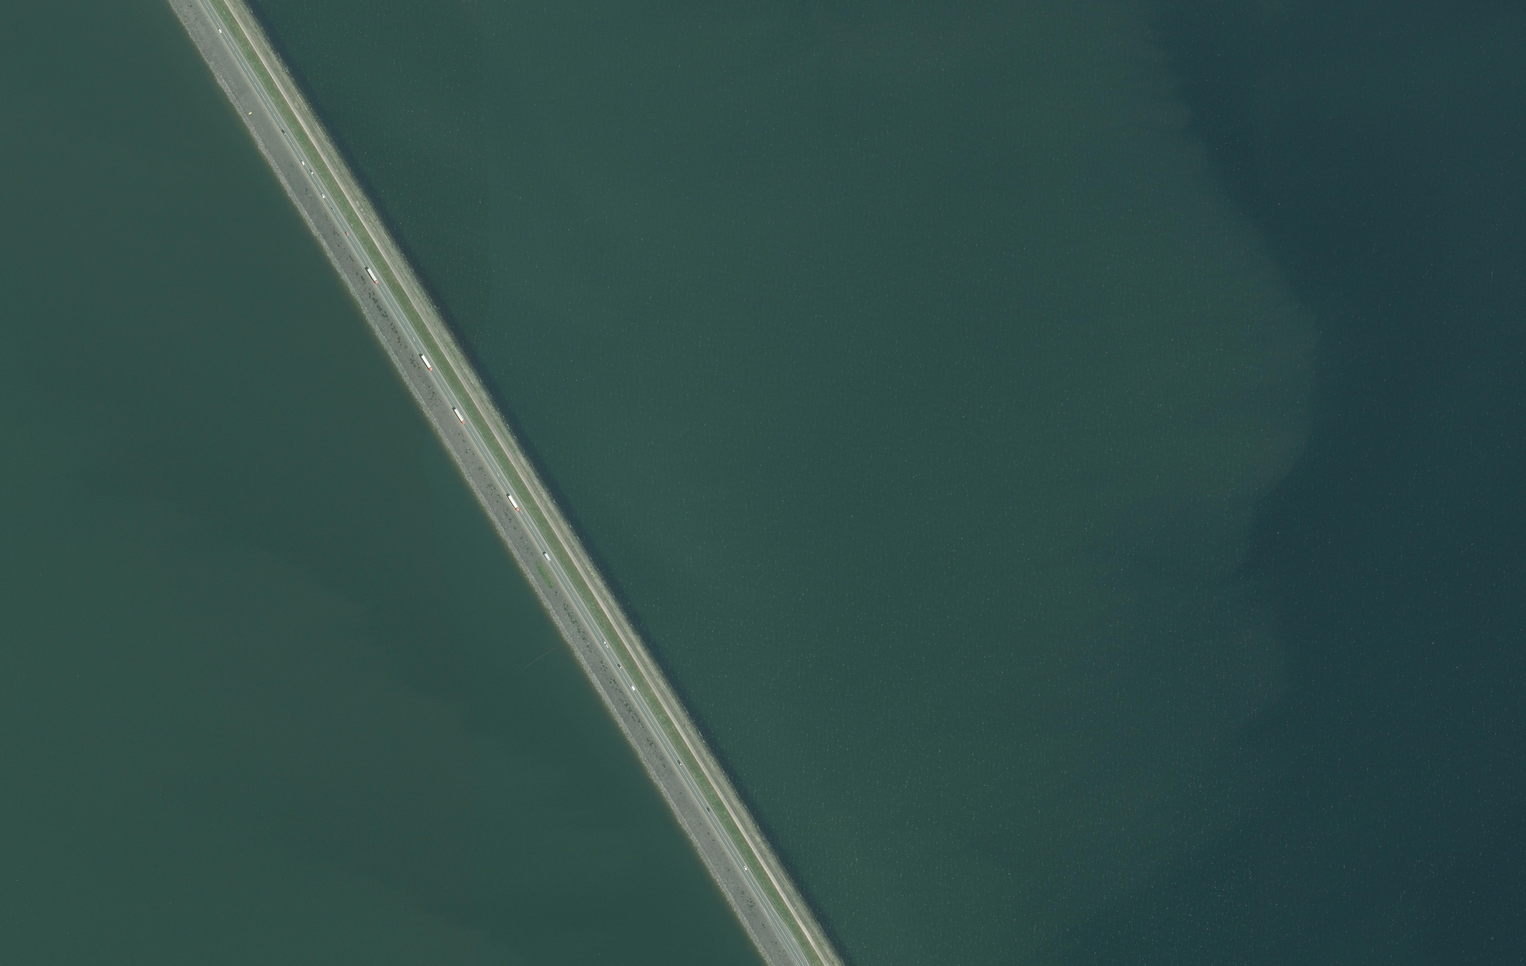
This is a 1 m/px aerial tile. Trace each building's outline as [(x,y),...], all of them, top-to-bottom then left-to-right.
[(211,4),(209,6),(217,18),(219,16),(211,4)]
